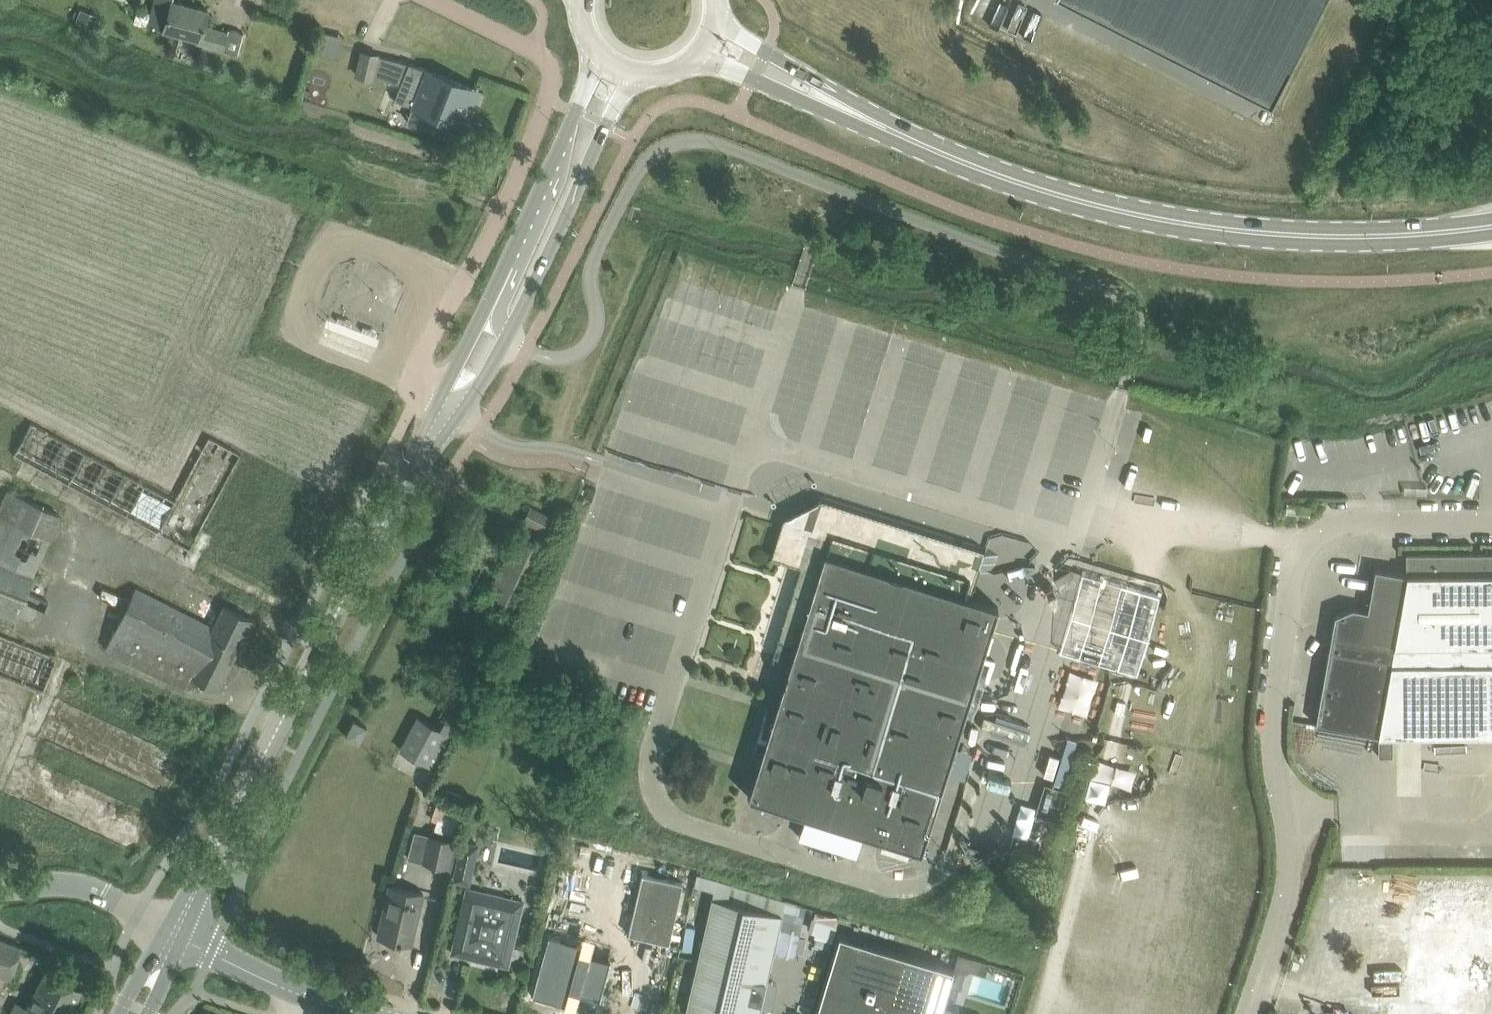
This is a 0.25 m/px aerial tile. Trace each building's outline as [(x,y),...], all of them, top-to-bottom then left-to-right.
[(223,49),(228,31),(204,24),(208,9),(175,0),(172,0),(167,19),(163,29),(197,39),(197,41),(223,49)] [(1271,103),(1323,0),(1068,0),(1271,103)] [(75,10),(72,17),(93,26),(97,15),(81,9),(80,12),(75,10)] [(228,31),(223,49),(238,53),(243,32),(229,28),(228,31)] [(360,58),(356,74),(372,78),(373,73),(400,84),(395,98),(438,115),(432,130),(437,132),(456,140),(461,127),(476,88),(409,62),(378,54),(362,50),(360,58)] [(13,454),(189,549),(185,557),(199,565),(215,537),(200,529),(241,453),(209,436),(175,500),(31,422),(13,454)] [(15,617),(59,514),(5,491),(0,504),(0,611),(15,617)] [(790,660),(748,796),(806,814),(799,836),(855,854),(862,832),(921,850),(998,606),(970,597),(977,573),(985,549),(821,498),(806,506),(783,518),(771,556),(801,566),(795,584),(779,579),(761,635),(777,640),(773,655),(790,660)] [(523,520),(556,536),(563,522),(529,506),(523,520)] [(485,600),(517,615),(548,548),(516,533),(485,600)] [(1406,553),(1406,573),(1416,573),(1450,572),(1450,552),(1406,553)] [(1450,552),(1450,572),(1491,572),(1491,552),(1450,552)] [(1375,567),(1367,610),(1400,615),(1398,625),(1416,625),(1416,573),(1406,573),(1375,567)] [(1416,641),(1491,640),(1491,572),(1450,572),(1416,573),(1416,625),(1416,641)] [(191,673),(201,678),(219,687),(253,619),(235,611),(224,605),(213,626),(136,587),(106,648),(184,687),(191,673)] [(1335,615),(1329,647),(1392,656),(1395,641),(1416,641),(1416,625),(1398,625),(1400,615),(1367,610),(1352,607),(1335,615)] [(43,692),(58,656),(0,634),(0,675),(43,692)] [(1378,733),(1378,734),(1379,755),(1393,755),(1393,733),(1491,733),(1491,640),(1416,641),(1395,641),(1392,656),(1384,700),(1378,733)] [(1329,647),(1321,691),(1384,700),(1392,656),(1329,647)] [(1315,724),(1378,733),(1384,700),(1321,691),(1315,724)] [(400,749),(435,767),(465,713),(450,705),(441,721),(446,723),(443,730),(418,716),(400,749)] [(354,719),(346,735),(359,742),(367,726),(354,719)] [(438,800),(431,820),(448,826),(455,806),(438,800)] [(414,830),(408,857),(451,867),(457,839),(414,830)] [(461,838),(452,881),(470,885),(479,842),(461,838)] [(712,897),(685,1013),(759,1013),(762,999),(785,900),(697,873),(694,885),(714,890),(712,897)] [(629,933),(629,934),(670,945),(670,943),(685,885),(667,880),(649,875),(644,874),(629,933)] [(423,893),(409,889),(390,885),(378,935),(412,943),(423,893)] [(467,888),(456,933),(452,952),(508,965),(523,901),(467,888)] [(1330,901),(1325,941),(1349,944),(1354,904),(1330,901)] [(1349,944),(1348,948),(1368,951),(1373,907),(1354,904),(1349,944)] [(1373,907),(1368,951),(1388,953),(1393,909),(1373,907)] [(1393,909),(1388,953),(1408,956),(1413,912),(1393,909)] [(1413,912),(1408,956),(1427,958),(1433,914),(1413,912)] [(1433,914),(1427,958),(1447,961),(1453,917),(1433,914)] [(1453,917),(1447,961),(1467,963),(1473,919),(1453,917)] [(1467,963),(1487,966),(1491,926),(1491,922),(1473,919),(1467,963)] [(798,942),(800,931),(782,928),(779,946),(785,947),(786,940),(798,942)] [(893,1007),(917,1013),(940,1013),(954,968),(839,934),(815,1013),(890,1013),(893,1007)] [(550,936),(534,993),(568,1002),(572,987),(601,995),(614,946),(584,938),(582,945),(550,936)] [(0,938),(0,973),(11,977),(22,947),(0,938)] [(1325,941),(1320,981),(1344,984),(1348,948),(1349,944),(1325,941)] [(1348,948),(1344,984),(1363,986),(1368,951),(1348,948)] [(1368,951),(1363,986),(1383,989),(1388,953),(1368,951)] [(1388,953),(1383,989),(1403,991),(1408,956),(1388,953)] [(1408,956),(1403,991),(1423,994),(1427,958),(1408,956)] [(1427,958),(1423,994),(1443,996),(1447,961),(1427,958)] [(1447,961),(1443,996),(1463,999),(1467,963),(1447,961)] [(1467,963),(1463,999),(1482,1001),(1487,966),(1467,963)] [(1482,1001),(1491,1003),(1491,966),(1487,966),(1482,1001)] [(82,987),(47,969),(23,1013),(68,1013),(82,987)] [(1279,1013),(1286,1013),(1290,1005),(1283,1002),(1279,1013)]
